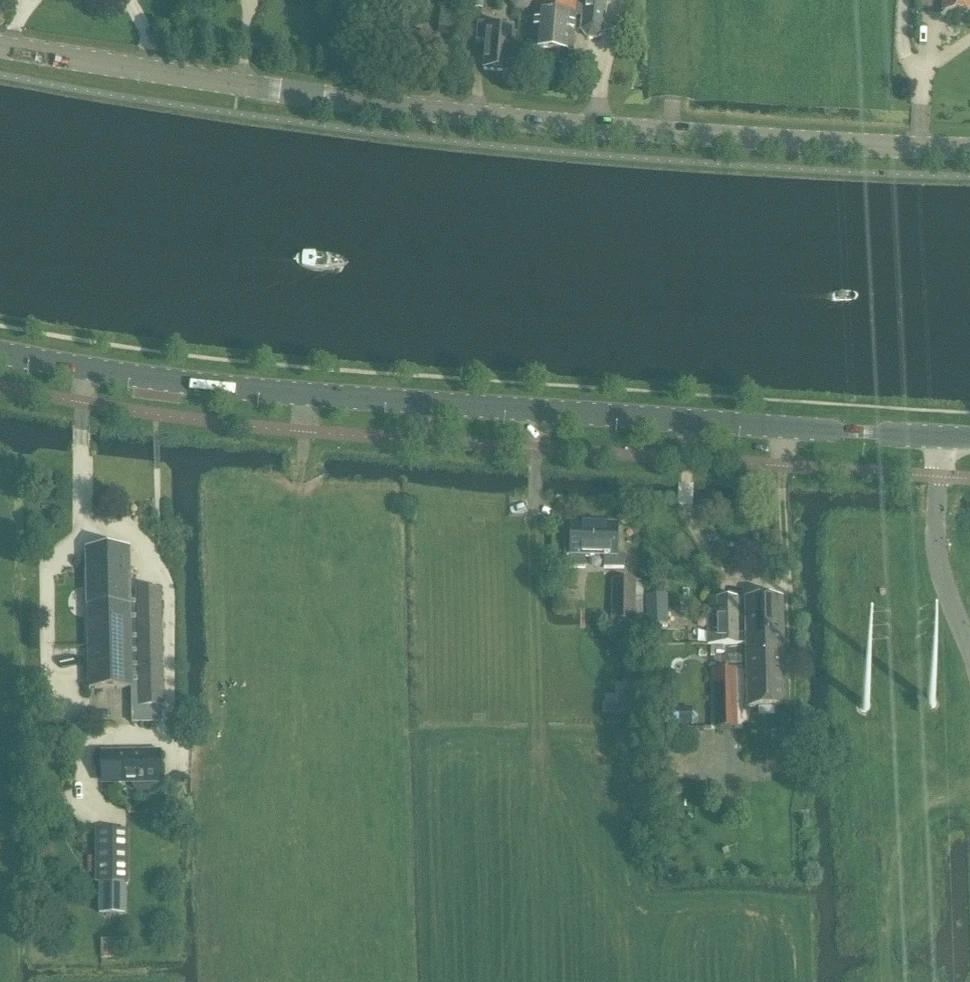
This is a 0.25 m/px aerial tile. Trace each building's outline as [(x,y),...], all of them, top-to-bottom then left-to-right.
[(509,3),(515,11),(525,12),(532,5),(533,0),(509,0),(509,3)] [(531,52),(571,56),(574,17),(581,18),(579,32),(586,39),(589,40),(595,40),(602,35),(602,33),(605,0),(535,0),(531,52)] [(941,13),(969,13),(969,0),(941,0),(941,13)] [(437,32),(452,34),(454,13),(440,11),(437,32)] [(475,43),(485,44),(483,71),(509,72),(512,27),(477,24),(475,43)] [(563,546),(563,569),(584,570),(584,558),(602,558),(602,570),(623,570),(623,556),(615,556),(615,526),(569,526),(569,546),(563,546)] [(90,690),(131,689),(130,628),(162,628),(161,591),(137,591),(138,599),(130,599),(129,550),(86,551),(90,690)] [(634,581),(614,581),(614,623),(634,623),(634,581)] [(660,595),(664,591),(663,585),(654,586),(654,595),(660,595)] [(654,597),(646,597),(647,626),(667,625),(666,612),(655,612),(654,597)] [(745,636),(736,636),(737,644),(746,644),(747,708),(784,707),(782,598),(744,599),(745,636)] [(717,614),(707,614),(707,645),(717,645),(737,644),(736,636),(735,599),(734,599),(716,600),(717,614)] [(130,628),(131,689),(132,689),(133,724),(159,723),(159,707),(164,707),(162,628),(130,628)] [(734,672),(714,673),(715,711),(735,710),(734,672)] [(630,694),(619,694),(619,714),(630,714),(630,694)] [(926,703),(926,704),(926,705),(926,706),(927,707),(928,708),(929,708),(930,709),(931,708),(932,708),(933,707),(934,706),(934,705),(935,704),(935,703),(934,702),(934,701),(933,700),(932,700),(930,700),(929,700),(928,700),(927,701),(927,702),(926,703)] [(860,706),(860,708),(860,709),(860,710),(861,711),(862,711),(863,712),(864,712),(865,712),(866,712),(867,711),(868,710),(869,709),(869,708),(869,707),(868,706),(868,705),(867,704),(866,703),(865,703),(863,703),(862,704),(861,704),(861,705),(860,706)] [(676,711),(660,712),(660,725),(691,725),(691,711),(676,711)] [(100,757),(101,782),(132,782),(134,786),(139,790),(144,791),(150,790),(154,786),(156,781),(159,781),(159,756),(100,757)] [(129,833),(95,833),(95,915),(123,915),(123,885),(129,885),(129,833)] [(118,942),(101,942),(101,960),(119,959),(118,942)]
